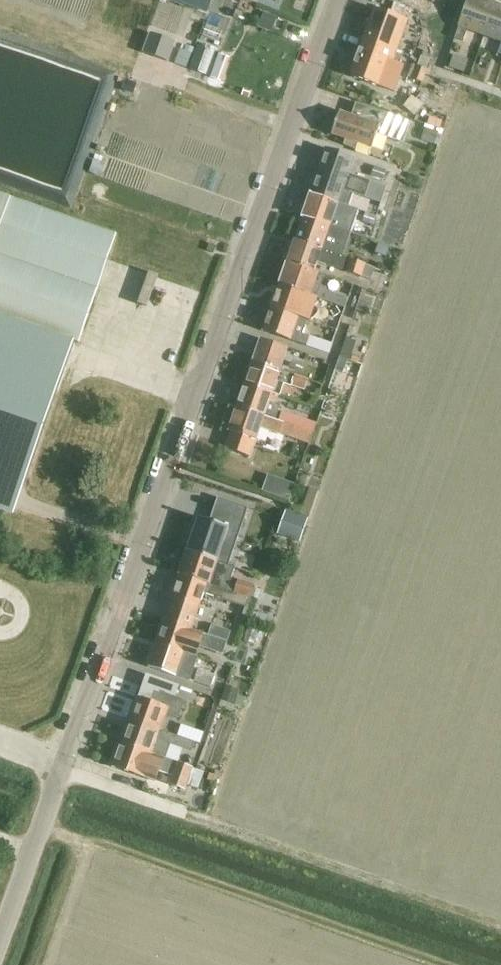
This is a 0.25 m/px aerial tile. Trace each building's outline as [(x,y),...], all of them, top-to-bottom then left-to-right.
[(207,13),(212,0),(174,0),(207,13)] [(484,0),(468,0),(458,27),(459,27),(454,39),(463,42),(464,38),(480,44),(483,36),(484,36),(496,4),(484,0)] [(496,4),(484,36),(500,42),(500,6),(496,4)] [(407,20),(374,8),(350,77),(377,86),(386,61),(392,63),(407,20)] [(177,38),(153,28),(144,51),(168,61),(177,38)] [(212,28),(206,50),(224,55),(230,33),(212,28)] [(205,75),(214,53),(199,47),(190,69),(205,75)] [(421,82),(429,58),(420,55),(412,79),(421,82)] [(414,115),(430,96),(422,90),(416,98),(414,97),(405,108),(414,115)] [(360,119),(351,116),(338,112),(330,135),(345,139),(343,146),(355,150),(357,144),(371,148),(376,134),(403,144),(403,142),(409,123),(410,123),(410,122),(364,106),(360,119)] [(437,146),(442,131),(425,125),(420,140),(437,146)] [(400,162),(400,148),(387,148),(386,161),(400,162)] [(310,195),(338,205),(338,203),(350,207),(339,203),(344,189),(347,190),(346,191),(380,203),(386,187),(347,174),(353,159),(325,149),(310,195)] [(380,181),(384,170),(373,166),(369,177),(380,181)] [(310,195),(302,217),(342,231),(343,225),(335,222),(337,216),(346,219),(349,209),(338,205),(310,195)] [(10,200),(0,196),(0,317),(79,343),(116,236),(10,200)] [(302,217),(294,240),(337,255),(343,257),(351,234),(342,231),(302,217)] [(362,257),(380,257),(380,239),(363,238),(362,257)] [(294,241),(286,263),(314,273),(314,272),(317,263),(333,268),(335,263),(346,267),(344,272),(360,278),(364,265),(337,255),(294,240),(294,241)] [(314,273),(286,263),(286,264),(278,286),(314,298),(345,308),(348,300),(319,290),(324,276),(314,272),(314,273)] [(278,286),(271,309),(306,321),(306,320),(309,313),(300,310),(303,303),(311,306),(314,298),(278,286)] [(306,321),(271,309),(270,308),(262,332),(305,347),(328,354),(332,345),(302,335),(307,321),(306,320),(306,321)] [(324,313),(319,325),(336,331),(340,319),(324,313)] [(346,338),(334,370),(342,373),(346,360),(348,361),(355,341),(346,338)] [(252,362),(279,372),(279,371),(287,348),(260,339),(252,362)] [(24,486),(53,400),(63,372),(0,350),(0,478),(24,486)] [(307,380),(279,371),(279,372),(252,362),(244,385),(277,396),(277,395),(281,383),(303,390),(307,380)] [(243,385),(236,407),(274,421),(274,420),(280,404),(276,402),(278,396),(277,395),(277,396),(244,385),(243,385)] [(278,421),(274,420),(274,421),(236,407),(228,431),(231,432),(225,449),(250,457),(260,428),(279,434),(280,434),(308,444),(312,434),(278,422),(278,421)] [(281,412),(278,421),(278,422),(312,434),(315,424),(281,412)] [(309,488),(299,516),(307,520),(308,520),(318,491),(309,488)] [(197,517),(186,552),(186,553),(186,552),(228,566),(247,508),(217,498),(209,521),(197,517)] [(307,520),(299,516),(285,512),(277,534),(299,542),(307,520)] [(263,536),(268,521),(261,519),(255,533),(263,536)] [(186,553),(179,575),(221,589),(229,592),(249,598),(249,597),(260,601),(264,589),(253,586),(238,581),(237,585),(230,582),(234,568),(228,566),(186,552),(186,553)] [(241,562),(238,570),(250,574),(252,566),(241,562)] [(249,598),(221,589),(179,575),(164,621),(190,630),(200,602),(202,594),(245,608),(249,598)] [(156,644),(187,655),(187,654),(191,655),(195,657),(199,645),(222,653),(226,642),(207,636),(190,630),(164,621),(163,621),(155,644),(156,644)] [(210,625),(207,636),(226,642),(229,631),(210,625)] [(148,667),(179,678),(180,673),(185,674),(191,655),(187,654),(187,655),(156,644),(148,667)] [(193,683),(210,688),(214,676),(197,670),(193,683)] [(174,698),(178,686),(145,675),(130,720),(161,731),(157,729),(163,714),(177,719),(183,701),(174,698)] [(207,706),(220,708),(222,694),(209,692),(207,706)] [(130,720),(122,744),(163,758),(168,743),(191,751),(194,743),(160,731),(161,731),(130,720)] [(163,758),(122,744),(121,744),(113,768),(154,782),(158,772),(172,776),(169,784),(184,790),(186,786),(197,790),(203,772),(195,770),(196,769),(195,769),(163,758)]
